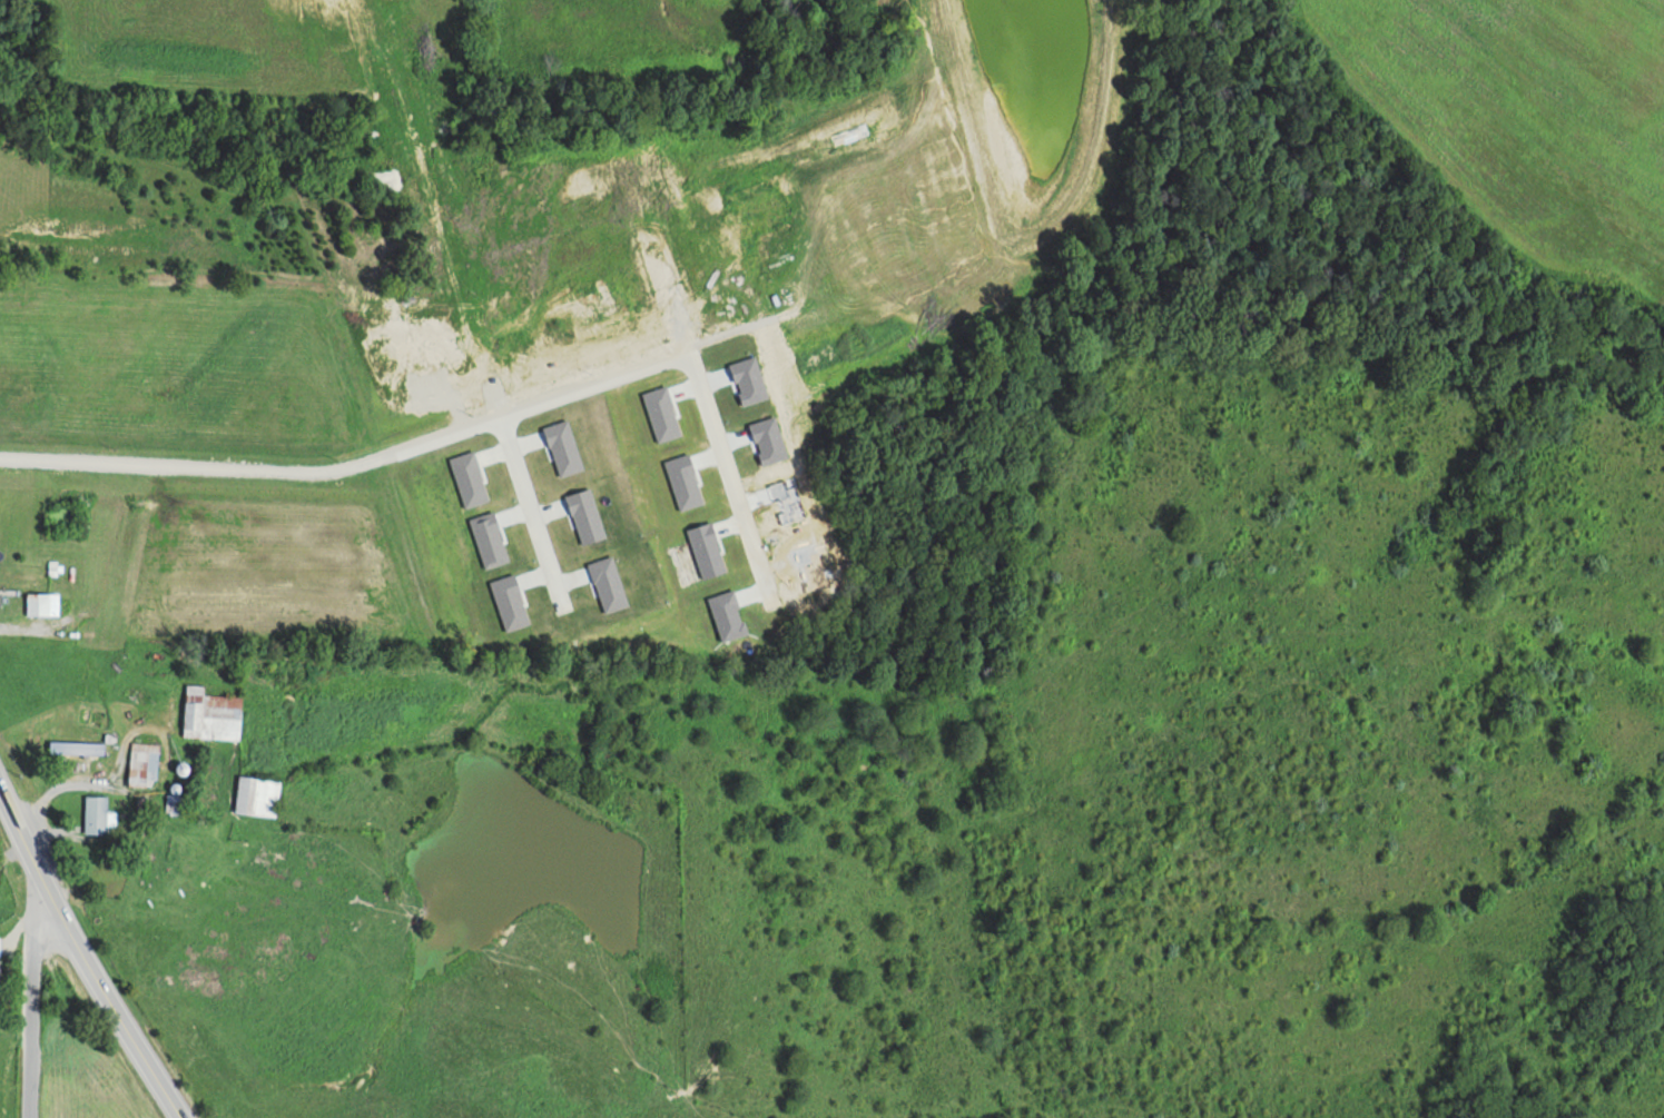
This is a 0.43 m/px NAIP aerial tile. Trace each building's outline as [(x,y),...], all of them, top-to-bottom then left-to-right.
[(59,592),(26,592),(26,615),(59,615),(59,592)] [(242,695),(204,693),(204,685),(185,684),(182,737),(240,740),(242,695)] [(159,743),(131,741),(128,785),(157,787),(159,743)] [(100,742),(47,742),(47,753),(100,753),(100,742)] [(234,814),(276,818),(280,780),(238,776),(234,814)] [(108,796),(84,796),(84,834),(112,834),(112,823),(108,823),(108,796)]
